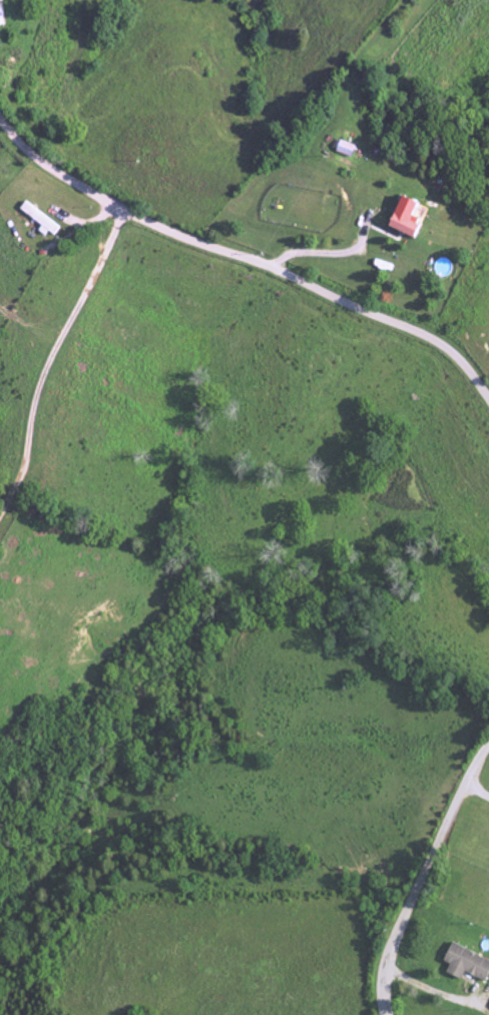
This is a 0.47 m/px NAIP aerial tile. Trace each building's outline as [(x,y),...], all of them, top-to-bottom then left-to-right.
[(418,238),(424,220),(409,215),(414,201),(397,195),(387,228),(418,238)] [(62,228),(26,201),(19,209),(56,237),(62,228)] [(451,944),(443,962),(449,965),(445,973),(461,980),(464,972),(487,983),(488,978),(488,961),(451,944)]
